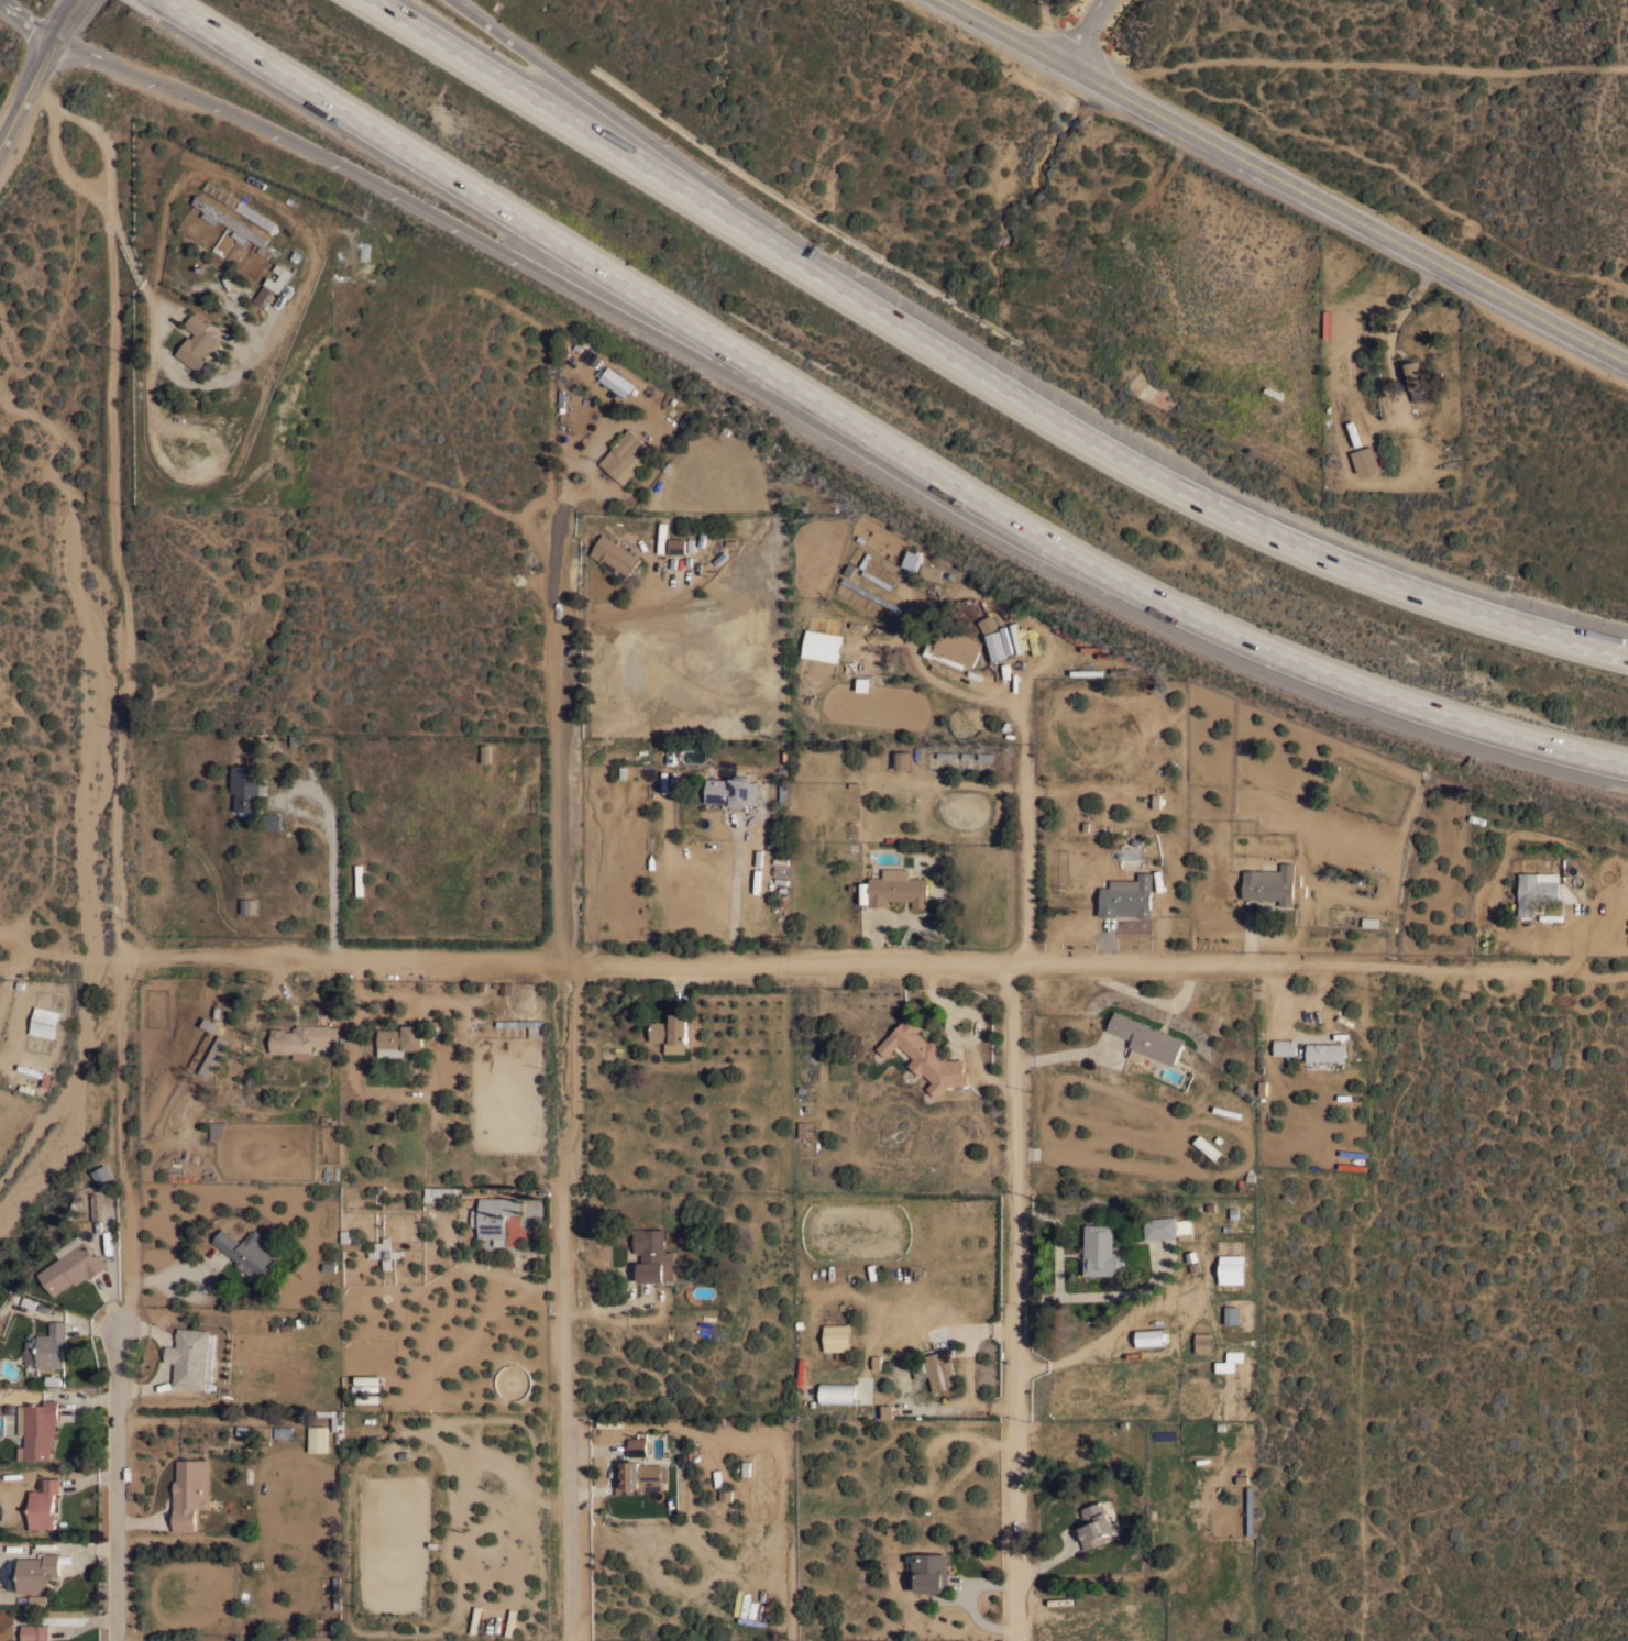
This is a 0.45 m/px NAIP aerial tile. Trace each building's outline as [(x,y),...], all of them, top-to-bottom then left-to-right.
[(200,217),(214,224),(216,220),(232,229),(229,236),(244,244),(246,239),(262,248),(268,236),(194,197),(191,203),(204,210),(200,217)] [(275,224),(238,201),(233,209),(270,232),(275,224)] [(279,294),(272,288),(275,282),(276,279),(277,279),(280,275),(273,271),(277,263),(285,268),(285,267),(293,273),(279,294)] [(175,354),(189,335),(190,338),(195,333),(184,324),(194,311),(210,324),(207,329),(217,337),(216,339),(221,342),(212,354),(210,352),(197,371),(175,354)] [(1423,386),(1421,386),(1425,400),(1414,403),(1410,389),(1408,389),(1402,364),(1418,360),(1423,386)] [(635,384),(626,398),(598,378),(607,365),(635,384)] [(654,450),(624,484),(600,462),(612,448),(629,428),(654,450)] [(1378,466),(1357,473),(1351,452),(1371,444),(1378,466)] [(640,559),(626,580),(600,561),(590,554),(593,548),(603,533),(640,559)] [(669,553),(669,538),(685,538),(685,553),(669,553)] [(942,568),(938,581),(919,576),(922,563),(942,568)] [(902,607),(900,612),(842,581),(845,576),(902,607)] [(998,627),(985,635),(978,620),(991,614),(998,627)] [(843,635),(837,662),(802,656),(806,628),(843,635)] [(981,641),(979,650),(972,668),(965,664),(963,669),(924,653),(928,640),(936,643),(941,634),(946,636),(953,628),(963,632),(963,635),(981,641)] [(984,635),(992,661),(1006,657),(998,630),(984,635)] [(481,745),(491,744),(491,762),(482,762),(481,745)] [(911,769),(894,769),(894,750),(911,751),(911,769)] [(233,764),(261,764),(260,775),(267,775),(267,794),(260,794),(260,811),(254,811),(254,815),(241,815),(241,811),(235,811),(237,792),(232,792),(233,764)] [(756,804),(749,804),(749,806),(747,806),(746,811),(727,810),(727,802),(705,801),(707,778),(729,779),(729,777),(750,779),(750,781),(758,781),(756,804)] [(280,829),(264,828),(265,813),(282,813),(280,829)] [(1244,870),(1280,870),(1280,862),(1295,862),(1294,879),(1292,905),(1279,905),(1280,899),(1243,899),(1244,870)] [(909,868),(909,878),(927,878),(927,906),(912,906),(912,900),(889,900),(889,906),(869,906),(870,877),(883,877),(883,868),(909,868)] [(1137,880),(1137,871),(1152,871),(1152,890),(1151,890),(1151,907),(1152,907),(1152,916),(1137,916),(1137,915),(1118,914),(1118,916),(1099,915),(1099,906),(1100,906),(1100,886),(1110,886),(1110,879),(1137,880)] [(1559,900),(1535,900),(1535,916),(1519,916),(1519,872),(1559,872),(1559,881),(1559,900)] [(242,897),(257,897),(257,913),(242,914),(242,897)] [(1379,917),(1378,926),(1362,926),(1363,916),(1379,917)] [(499,982),(512,982),(512,993),(499,994),(499,982)] [(59,1011),(54,1038),(30,1033),(35,1005),(59,1011)] [(1142,1022),(1142,1023),(1164,1032),(1184,1039),(1174,1065),(1144,1053),(1141,1062),(1128,1057),(1132,1047),(1129,1046),(1132,1039),(1107,1029),(1114,1010),(1142,1022)] [(666,1053),(666,1040),(657,1040),(657,1042),(653,1042),(653,1040),(650,1040),(650,1022),(656,1022),(656,1021),(660,1021),(660,1022),(670,1022),(670,1013),(688,1013),(688,1043),(685,1043),(685,1053),(666,1053)] [(964,1058),(965,1071),(968,1071),(968,1084),(948,1086),(937,1097),(927,1088),(933,1081),(924,1072),(921,1076),(909,1064),(914,1058),(899,1044),(887,1056),(877,1047),(902,1021),(901,1021),(908,1014),(922,1027),(917,1032),(928,1042),(931,1039),(939,1048),(938,1050),(947,1059),(964,1058)] [(220,1024),(216,1033),(201,1025),(206,1016),(220,1024)] [(543,1020),(543,1036),(529,1037),(529,1025),(496,1025),(496,1020),(529,1020),(535,1020),(543,1020)] [(330,1025),(330,1026),(339,1026),(338,1043),(329,1043),(329,1044),(311,1044),(311,1051),(310,1051),(309,1059),(293,1058),(293,1053),(271,1053),(271,1027),(285,1028),(284,1031),(292,1031),(293,1027),(296,1027),(296,1024),(330,1025)] [(378,1056),(378,1028),(403,1028),(403,1025),(424,1025),(424,1049),(405,1049),(405,1056),(378,1056)] [(219,1034),(229,1039),(208,1077),(199,1072),(219,1034)] [(1296,1039),(1296,1055),(1274,1055),(1274,1039),(1296,1039)] [(1344,1043),(1344,1060),(1307,1060),(1307,1043),(1344,1043)] [(43,1071),(41,1077),(16,1068),(18,1062),(43,1071)] [(210,1138),(210,1121),(227,1121),(216,1138),(210,1138)] [(1221,1153),(1214,1160),(1194,1142),(1200,1134),(1221,1153)] [(114,1176),(100,1183),(94,1171),(108,1164),(114,1176)] [(457,1187),(457,1196),(432,1194),(432,1201),(424,1200),(424,1194),(425,1194),(425,1186),(457,1187)] [(113,1220),(92,1220),(92,1192),(113,1192),(113,1220)] [(520,1198),(520,1214),(505,1213),(505,1212),(498,1212),(498,1216),(506,1216),(506,1237),(505,1237),(504,1245),(493,1245),(494,1237),(479,1237),(479,1225),(470,1225),(471,1209),(479,1209),(479,1197),(520,1198)] [(1145,1238),(1143,1219),(1175,1215),(1177,1236),(1145,1238)] [(1177,1223),(1190,1221),(1192,1237),(1179,1240),(1177,1223)] [(1085,1224),(1113,1224),(1113,1252),(1114,1252),(1114,1251),(1124,1251),(1124,1275),(1085,1275),(1085,1224)] [(280,1253),(262,1277),(260,1280),(260,1279),(258,1281),(233,1262),(235,1260),(211,1241),(222,1227),(241,1242),(251,1230),(252,1231),(255,1230),(260,1233),(258,1235),(280,1253)] [(674,1279),(663,1279),(663,1281),(638,1281),(638,1262),(641,1262),(641,1253),(634,1253),(634,1229),(644,1227),(644,1229),(664,1229),(664,1251),(674,1251),(674,1279)] [(85,1240),(95,1255),(98,1253),(107,1266),(90,1278),(88,1276),(76,1285),(74,1281),(55,1296),(38,1273),(61,1257),(55,1252),(79,1234),(84,1241),(85,1240)] [(393,1269),(383,1269),(383,1258),(374,1258),(374,1257),(369,1257),(369,1251),(374,1251),(374,1242),(383,1242),(383,1236),(392,1236),(392,1244),(396,1244),(396,1249),(405,1249),(405,1258),(393,1258),(393,1269)] [(1220,1254),(1244,1254),(1244,1284),(1219,1284),(1220,1254)] [(1224,1306),(1240,1306),(1240,1323),(1224,1323),(1224,1306)] [(37,1364),(36,1364),(36,1356),(36,1334),(50,1334),(50,1320),(66,1320),(66,1350),(64,1350),(64,1367),(37,1367),(37,1365),(37,1364)] [(850,1350),(824,1351),(823,1324),(849,1323),(850,1350)] [(175,1362),(164,1362),(165,1345),(176,1346),(176,1339),(175,1339),(175,1331),(177,1331),(177,1328),(209,1330),(205,1389),(173,1387),(175,1362)] [(1164,1330),(1136,1331),(1136,1347),(1164,1346),(1164,1330)] [(1211,1332),(1211,1336),(1212,1336),(1212,1343),(1211,1343),(1211,1352),(1196,1352),(1195,1343),(1195,1336),(1196,1336),(1196,1332),(1211,1332)] [(205,1390),(211,1390),(213,1344),(206,1343),(205,1390)] [(930,1375),(916,1378),(912,1364),(925,1361),(924,1355),(941,1351),(944,1361),(950,1359),(957,1385),(934,1391),(930,1375)] [(1243,1351),(1243,1361),(1226,1361),(1226,1351),(1243,1351)] [(381,1375),(381,1384),(355,1384),(355,1375),(381,1375)] [(820,1403),(820,1384),(855,1384),(854,1403),(820,1403)] [(380,1394),(380,1402),(355,1402),(355,1394),(380,1394)] [(18,1405),(24,1405),(24,1403),(43,1403),(43,1399),(58,1399),(58,1421),(56,1421),(56,1435),(53,1435),(53,1449),(52,1449),(52,1460),(18,1460),(18,1445),(24,1445),(24,1433),(18,1433),(18,1405)] [(881,1420),(891,1419),(891,1406),(881,1406),(881,1420)] [(328,1451),(309,1452),(308,1425),(327,1425),(328,1451)] [(646,1438),(647,1455),(628,1456),(628,1438),(646,1438)] [(199,1508),(196,1508),(196,1530),(174,1530),(174,1508),(173,1508),(173,1490),(172,1490),(172,1484),(174,1484),(174,1480),(176,1480),(176,1458),(209,1458),(209,1497),(209,1498),(211,1500),(211,1505),(208,1508),(199,1508)] [(615,1463),(620,1463),(619,1461),(627,1461),(627,1460),(632,1460),(632,1461),(639,1461),(639,1464),(662,1464),(662,1466),(668,1466),(668,1482),(662,1482),(662,1489),(642,1489),(642,1493),(616,1494),(615,1463)] [(30,1490),(43,1490),(43,1477),(59,1477),(59,1493),(54,1493),(54,1510),(56,1510),(56,1520),(55,1520),(55,1529),(30,1528),(30,1490)] [(1085,1550),(1076,1528),(1086,1524),(1080,1508),(1102,1499),(1112,1522),(1118,1520),(1120,1528),(1102,1534),(1106,1541),(1085,1550)] [(58,1553),(59,1576),(53,1576),(53,1582),(50,1582),(50,1592),(18,1592),(18,1557),(43,1557),(43,1553),(58,1553)] [(947,1553),(947,1572),(949,1572),(948,1590),(943,1590),(943,1592),(916,1592),(916,1585),(915,1585),(915,1574),(913,1574),(913,1567),(911,1567),(911,1561),(908,1561),(908,1554),(913,1554),(913,1553),(947,1553)] [(47,1595),(47,1605),(30,1605),(30,1603),(28,1603),(28,1595),(30,1595),(47,1595)] [(238,1618),(224,1618),(225,1635),(238,1634),(238,1618)] [(45,1639),(45,1640),(20,1640),(20,1638),(26,1638),(26,1625),(48,1623),(48,1639),(45,1639)]
